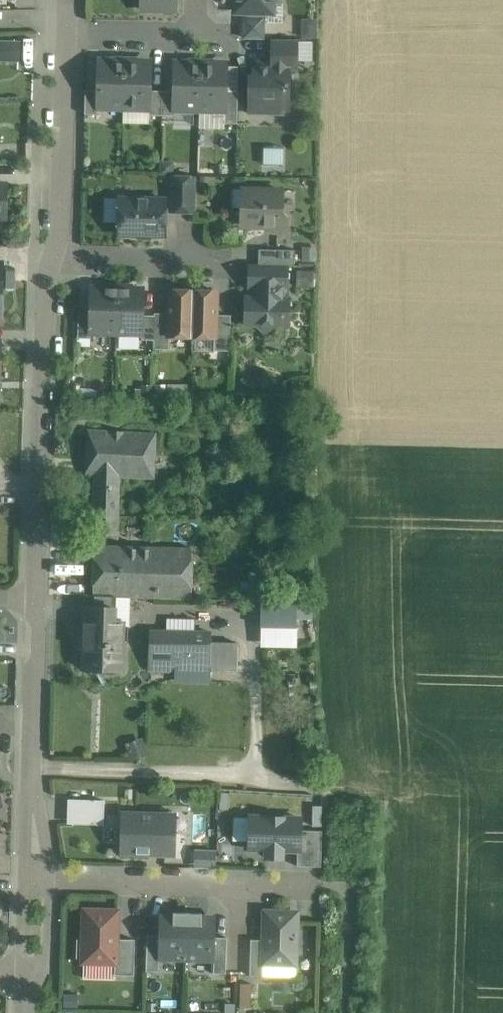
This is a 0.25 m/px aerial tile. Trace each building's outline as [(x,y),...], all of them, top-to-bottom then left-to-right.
[(141,8),(176,9),(176,0),(141,0),(141,8)] [(236,3),(244,11),(264,12),(276,0),(236,0),(236,3)] [(243,38),(266,38),(266,17),(244,17),(243,38)] [(297,39),(273,39),(272,63),(289,63),(289,65),(297,65),(297,39)] [(0,42),(0,59),(19,60),(20,42),(0,42)] [(125,62),(99,61),(98,90),(97,105),(98,106),(124,106),(125,62)] [(151,63),(125,62),(124,106),(149,107),(150,107),(150,90),(151,63)] [(201,64),(175,63),(174,91),(174,107),(200,108),(201,64)] [(272,63),(271,63),(270,65),(255,65),(254,78),(250,78),(249,111),(272,111),(272,106),(289,106),(289,65),(289,63),(272,63)] [(227,65),(201,64),(200,108),(225,109),(226,109),(226,91),(227,65)] [(98,90),(85,89),(85,114),(98,114),(98,106),(97,105),(98,90)] [(162,90),(150,90),(150,107),(149,107),(149,114),(161,115),(162,90)] [(174,91),(162,90),(161,115),(174,115),(174,107),(174,91)] [(238,91),(226,91),(226,109),(225,109),(225,123),(237,123),(238,91)] [(266,146),(265,161),(285,162),(285,147),(266,146)] [(194,176),(172,175),(171,211),(193,212),(194,176)] [(0,181),(0,217),(8,217),(8,181),(0,181)] [(282,190),(243,189),(242,207),(246,207),(246,225),(268,226),(274,231),(286,232),(286,216),(282,212),(282,190)] [(165,199),(120,198),(119,234),(165,235),(165,199)] [(295,250),(259,249),(259,264),(287,265),(295,265),(295,250)] [(259,264),(251,264),(250,287),(254,288),(284,288),(286,288),(287,265),(259,264)] [(118,288),(92,287),(91,314),(90,331),(91,331),(116,332),(118,288)] [(143,289),(118,288),(116,332),(142,333),(143,315),(143,289)] [(284,288),(254,288),(254,297),(247,297),(246,323),(258,323),(267,333),(277,324),(288,324),(289,298),(284,298),(284,288)] [(193,290),(170,289),(170,313),(169,336),(170,336),(192,337),(193,290)] [(216,291),(193,290),(192,337),(215,337),(216,314),(216,291)] [(91,314),(78,313),(78,338),(91,338),(91,331),(90,331),(91,314)] [(170,313),(155,313),(155,315),(154,340),(154,348),(169,349),(170,336),(169,336),(170,313)] [(231,315),(216,314),(215,337),(214,350),(230,351),(231,315)] [(155,315),(143,315),(142,333),(142,339),(154,340),(155,315)] [(156,432),(85,430),(84,475),(95,476),(119,476),(152,477),(152,460),(155,460),(156,432)] [(119,476),(95,476),(94,516),(118,516),(119,476)] [(118,516),(94,516),(94,533),(118,533),(118,516)] [(192,548),(94,546),(93,595),(95,595),(116,596),(192,598),(192,548)] [(95,595),(94,621),(85,621),(84,668),(122,669),(123,622),(115,622),(116,596),(95,595)] [(302,645),(303,616),(315,616),(315,601),(264,599),(263,644),(302,645)] [(210,633),(152,631),(151,666),(208,668),(209,642),(210,633)] [(239,643),(209,642),(208,668),(237,670),(239,643)] [(70,797),(70,821),(107,822),(107,798),(70,797)] [(167,814),(123,813),(122,853),(149,854),(149,851),(157,851),(157,854),(166,854),(166,842),(174,842),(175,826),(167,826),(167,814)] [(301,817),(251,816),(250,848),(267,849),(266,857),(282,857),(282,849),(298,850),(300,850),(300,830),(301,817)] [(322,830),(300,830),(300,850),(298,850),(297,865),(321,866),(322,830)] [(118,910),(85,909),(83,961),(115,962),(116,962),(117,938),(118,910)] [(297,912),(265,911),(264,939),(263,963),(264,963),(296,964),(297,912)] [(188,912),(174,912),(174,918),(160,917),(159,935),(159,959),(186,960),(188,912)] [(202,913),(188,912),(186,960),(214,961),(215,936),(216,919),(202,919),(202,913)] [(159,935),(147,934),(146,971),(159,971),(159,959),(159,935)] [(227,937),(215,936),(214,961),(213,973),(226,973),(227,937)] [(135,939),(117,938),(116,962),(115,962),(115,974),(134,975),(135,939)] [(264,939),(251,939),(250,975),(264,975),(264,963),(263,963),(264,939)]
